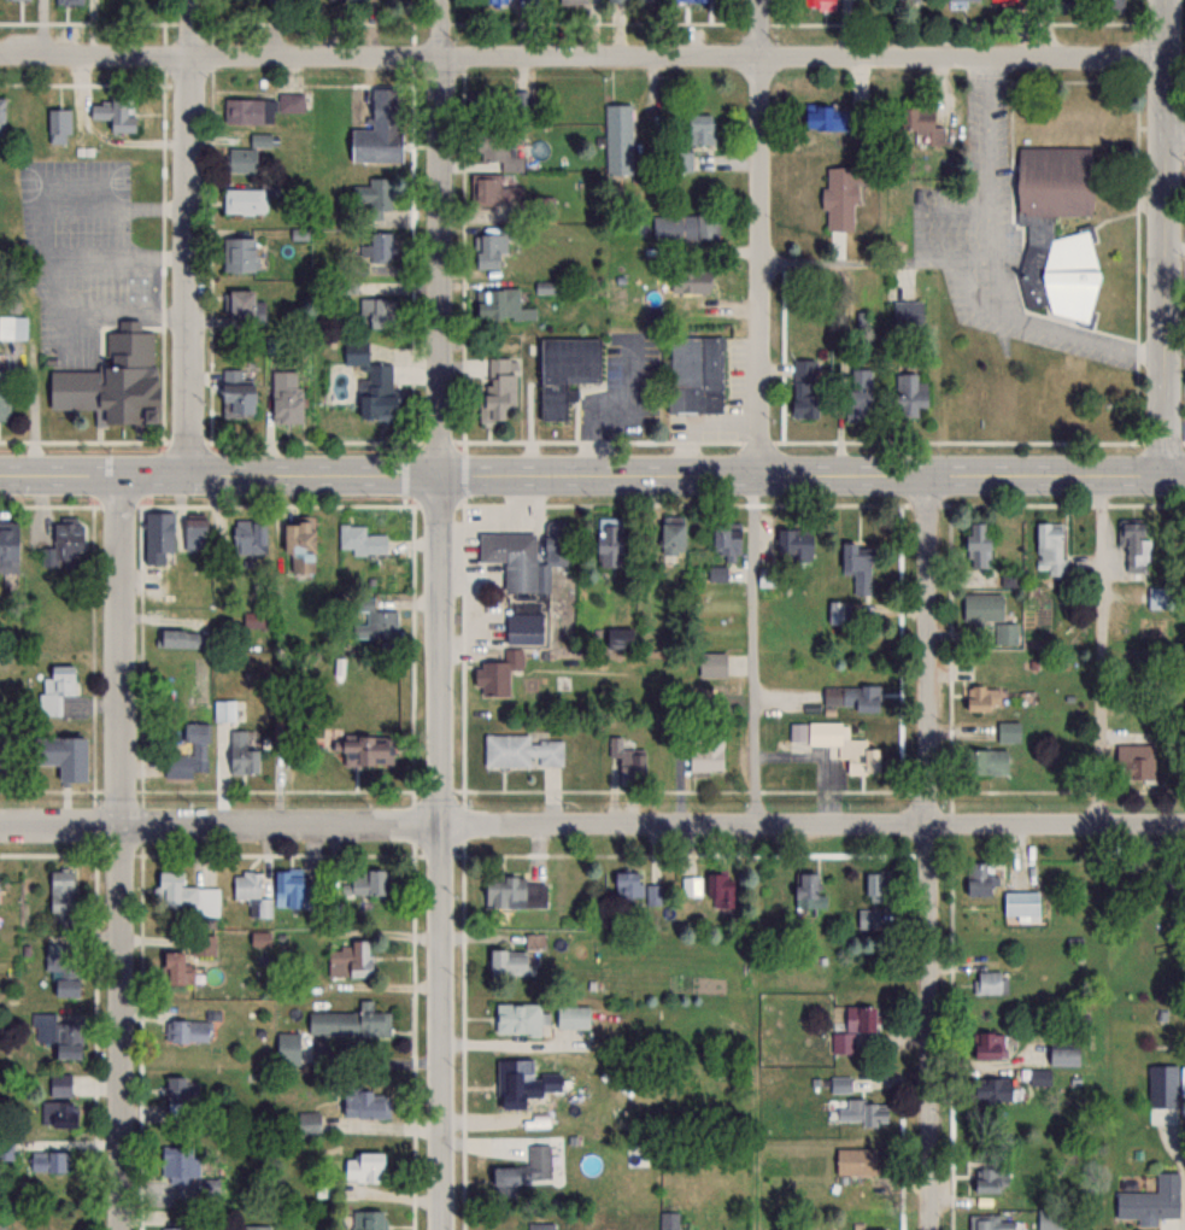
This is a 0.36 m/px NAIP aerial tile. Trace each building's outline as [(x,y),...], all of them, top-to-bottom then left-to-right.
[(804,10),(836,9),(836,0),(804,0),(804,10)] [(1100,11),(1122,11),(1122,0),(1100,0),(1100,11)] [(397,89),(372,89),(371,130),(350,130),(349,162),(396,162),(397,89)] [(303,95),(279,95),(279,112),(303,112),(303,95)] [(274,125),(274,101),(225,101),(225,125),(274,125)] [(107,133),(132,134),(133,104),(90,102),(89,120),(108,120),(107,133)] [(847,131),(847,104),(803,104),(803,131),(847,131)] [(632,106),(605,106),(605,176),(632,176),(632,106)] [(933,107),(899,107),(899,133),(917,133),(917,146),(944,146),(944,127),(933,127),(933,107)] [(48,110),(48,145),(69,145),(69,110),(48,110)] [(712,115),(684,115),(684,151),(672,151),(671,172),(691,172),(691,145),(712,145),(712,115)] [(522,133),(480,134),(480,161),(500,161),(500,172),(522,172),(522,154),(518,154),(518,146),(522,146),(522,133)] [(1091,215),(1091,148),(1016,148),(1016,225),(1027,225),(1027,248),(1043,248),(1042,318),(1092,318),(1092,233),(1052,233),(1053,215),(1091,215)] [(255,174),(255,150),(227,150),(227,174),(255,174)] [(825,169),(824,230),(853,230),(853,184),(868,184),(868,169),(825,169)] [(499,187),(499,175),(472,175),(472,206),(523,206),(523,187),(499,187)] [(389,219),(390,179),(369,178),(369,187),(352,187),(351,203),(365,203),(365,219),(389,219)] [(222,213),(265,213),(265,189),(222,189),(222,213)] [(719,240),(719,215),(653,216),(653,240),(719,240)] [(392,259),(392,232),(369,232),(369,245),(360,245),(360,259),(392,259)] [(473,268),(502,268),(502,233),(473,233),(473,268)] [(222,271),(254,271),(254,237),(222,237),(222,271)] [(709,292),(709,269),(669,269),(669,292),(709,292)] [(517,318),(517,288),(474,288),(474,318),(517,318)] [(251,290),(226,290),(226,321),(251,321),(251,290)] [(389,298),(359,298),(359,327),(389,327),(389,298)] [(922,323),(922,301),(893,301),(893,323),(922,323)] [(27,338),(27,315),(0,315),(0,338),(27,338)] [(153,332),(139,332),(139,320),(117,320),(117,331),(106,331),(106,370),(47,370),(47,409),(95,409),(95,424),(153,424),(153,332)] [(722,336),(667,336),(667,411),(722,411),(722,336)] [(538,338),(538,419),(567,419),(566,383),(597,383),(597,338),(538,338)] [(368,340),(342,340),(343,365),(364,365),(364,394),(357,394),(357,420),(392,419),(392,363),(368,363),(368,340)] [(483,357),(483,422),(504,422),(504,408),(513,408),(513,357),(483,357)] [(817,417),(817,359),(791,359),(791,417),(817,417)] [(0,368),(0,420),(9,420),(9,368),(0,368)] [(847,420),(869,420),(870,369),(847,369),(847,420)] [(250,382),(240,382),(240,370),(219,370),(219,417),(250,417),(250,382)] [(893,416),(915,417),(915,406),(924,406),(925,383),(916,382),(916,371),(893,371),(893,416)] [(269,423),(300,423),(300,388),(269,388),(269,423)] [(143,564),(168,564),(168,553),(172,553),(172,513),(143,513),(143,564)] [(682,553),(682,516),(659,516),(659,553),(682,553)] [(183,517),(183,551),(205,551),(205,517),(183,517)] [(595,566),(620,566),(620,517),(595,517),(595,566)] [(233,520),(233,554),(266,554),(266,520),(233,520)] [(281,554),(289,554),(289,573),(312,573),(312,521),(281,521),(281,554)] [(0,522),(0,572),(17,572),(17,522),(0,522)] [(80,522),(51,523),(52,547),(42,547),(42,566),(81,565),(80,522)] [(711,554),(740,554),(740,522),(711,522),(711,554)] [(1036,569),(1049,569),(1049,575),(1064,575),(1064,522),(1036,522),(1036,569)] [(1122,522),(1122,570),(1151,570),(1151,537),(1143,537),(1143,522),(1122,522)] [(565,565),(565,523),(543,523),(543,565),(565,565)] [(988,523),(964,523),(964,567),(988,567),(988,523)] [(366,525),(339,525),(339,553),(386,553),(386,534),(366,534),(366,525)] [(812,561),(812,528),(776,528),(776,561),(812,561)] [(534,533),(477,533),(477,562),(503,562),(503,591),(534,591),(534,533)] [(840,543),(840,573),(853,573),(853,594),(870,594),(870,543),(840,543)] [(708,579),(724,579),(724,567),(708,567),(708,579)] [(758,568),(758,586),(778,586),(778,568),(758,568)] [(962,620),(995,620),(995,644),(1016,644),(1016,623),(1001,623),(1002,593),(962,593),(962,620)] [(397,611),(373,611),(373,599),(363,599),(363,638),(397,638),(397,611)] [(514,632),(514,605),(479,605),(479,632),(514,632)] [(632,628),(604,628),(604,648),(632,648),(632,628)] [(158,646),(200,649),(202,632),(159,629),(158,646)] [(725,676),(725,652),(698,652),(698,676),(725,676)] [(75,694),(75,665),(48,665),(48,677),(39,677),(39,715),(61,716),(61,694),(75,694)] [(877,686),(823,686),(823,710),(877,710),(877,686)] [(998,686),(965,686),(965,708),(998,708),(998,686)] [(789,743),(837,745),(837,758),(846,759),(845,771),(870,772),(871,740),(840,739),(841,723),(790,721),(789,743)] [(1020,742),(1020,722),(997,722),(997,742),(1020,742)] [(163,778),(205,778),(206,724),(181,724),(181,745),(188,745),(188,755),(163,755),(163,778)] [(258,772),(258,731),(229,731),(229,772),(258,772)] [(723,733),(688,733),(688,770),(723,770),(723,733)] [(564,766),(564,740),(528,740),(528,734),(483,734),(484,767),(564,766)] [(622,736),(609,736),(609,758),(617,758),(617,771),(645,771),(645,748),(622,748),(622,736)] [(82,737),(31,737),(31,764),(56,764),(56,781),(82,781),(82,737)] [(392,766),(392,737),(339,737),(339,766),(392,766)] [(1154,743),(1116,743),(1116,778),(1154,778),(1154,743)] [(964,749),(964,774),(1007,774),(1007,749),(964,749)] [(992,863),(965,863),(965,895),(992,895),(992,863)] [(301,869),(273,869),(273,899),(261,899),(261,872),(232,872),(232,900),(248,900),(248,918),(272,918),(272,908),(301,908),(301,869)] [(383,869),(341,869),(341,895),(383,895),(383,869)] [(49,915),(72,915),(72,870),(49,870),(49,915)] [(196,886),(183,886),(183,872),(156,872),(156,906),(196,906),(196,886)] [(631,909),(631,895),(640,895),(640,872),(613,872),(613,909),(631,909)] [(733,909),(733,872),(707,872),(707,909),(733,909)] [(824,908),(824,894),(815,894),(815,872),(793,872),(793,908),(824,908)] [(886,873),(864,873),(864,895),(886,895),(886,873)] [(681,876),(681,895),(700,895),(700,876),(681,876)] [(482,905),(546,906),(547,879),(483,878),(482,905)] [(660,885),(646,885),(646,904),(660,904),(660,885)] [(216,915),(216,889),(199,889),(199,915),(216,915)] [(1040,921),(1040,891),(1003,891),(1003,916),(1017,916),(1017,921),(1040,921)] [(860,911),(860,926),(877,926),(877,911),(860,911)] [(267,935),(250,932),(249,944),(265,946),(267,935)] [(192,956),(214,956),(214,936),(192,936),(192,956)] [(327,949),(327,977),(368,977),(368,941),(347,941),(347,949),(327,949)] [(78,998),(78,944),(46,944),(46,971),(53,971),(53,998),(78,998)] [(488,974),(526,974),(526,950),(488,950),(488,974)] [(160,984),(194,984),(194,970),(181,970),(181,953),(160,953),(160,984)] [(1005,994),(1005,971),(974,971),(974,994),(1005,994)] [(358,1013),(307,1012),(307,1035),(389,1037),(389,1012),(371,1012),(371,1001),(358,1001),(358,1013)] [(540,1004),(494,1004),(494,1035),(540,1035),(540,1024),(549,1024),(549,1012),(540,1012),(540,1004)] [(556,1006),(556,1027),(588,1027),(588,1006),(556,1006)] [(851,1031),(873,1032),(874,1006),(845,1006),(845,1033),(833,1033),(832,1053),(851,1053),(851,1031)] [(33,1041),(53,1041),(53,1059),(80,1059),(80,1014),(33,1015),(33,1041)] [(166,1043),(210,1043),(210,1022),(166,1022),(166,1043)] [(275,1065),(297,1065),(297,1033),(275,1033),(275,1065)] [(1008,1058),(1008,1033),(972,1033),(972,1058),(1008,1058)] [(1050,1066),(1079,1066),(1079,1043),(1048,1043),(1048,1068),(1030,1067),(1030,1085),(1050,1085),(1050,1066)] [(521,1095),(559,1094),(559,1074),(523,1075),(523,1059),(496,1060),(498,1109),(521,1108),(521,1095)] [(71,1074),(49,1074),(49,1096),(71,1096),(71,1074)] [(166,1077),(166,1116),(184,1116),(184,1077),(166,1077)] [(969,1078),(969,1102),(1011,1102),(1011,1078),(969,1078)] [(341,1116),(385,1118),(387,1091),(342,1088),(341,1116)] [(73,1128),(73,1102),(42,1101),(41,1127),(73,1128)] [(861,1126),(886,1126),(886,1101),(847,1101),(847,1121),(861,1121),(861,1126)] [(297,1112),(297,1137),(320,1137),(320,1112),(297,1112)] [(550,1179),(550,1145),(528,1145),(528,1179),(550,1179)] [(160,1179),(196,1179),(196,1147),(160,1147),(160,1179)] [(877,1148),(835,1148),(835,1175),(877,1175),(877,1148)] [(31,1172),(63,1172),(63,1152),(31,1152),(31,1172)] [(343,1182),(382,1182),(382,1153),(354,1153),(354,1159),(343,1159),(343,1182)] [(489,1167),(489,1187),(519,1187),(519,1167),(489,1167)] [(972,1193),(1007,1193),(1007,1169),(972,1169),(972,1193)] [(1116,1192),(1116,1218),(1139,1218),(1139,1224),(1156,1224),(1156,1218),(1178,1218),(1178,1171),(1157,1172),(1157,1192),(1116,1192)] [(196,1194),(217,1194),(217,1180),(196,1180),(196,1194)] [(1064,1209),(1038,1209),(1038,1229),(1064,1229),(1064,1209)] [(353,1229),(383,1229),(383,1211),(353,1211),(353,1229)] [(1014,1220),(1000,1220),(1000,1214),(970,1214),(970,1229),(1014,1229),(1014,1220)]
